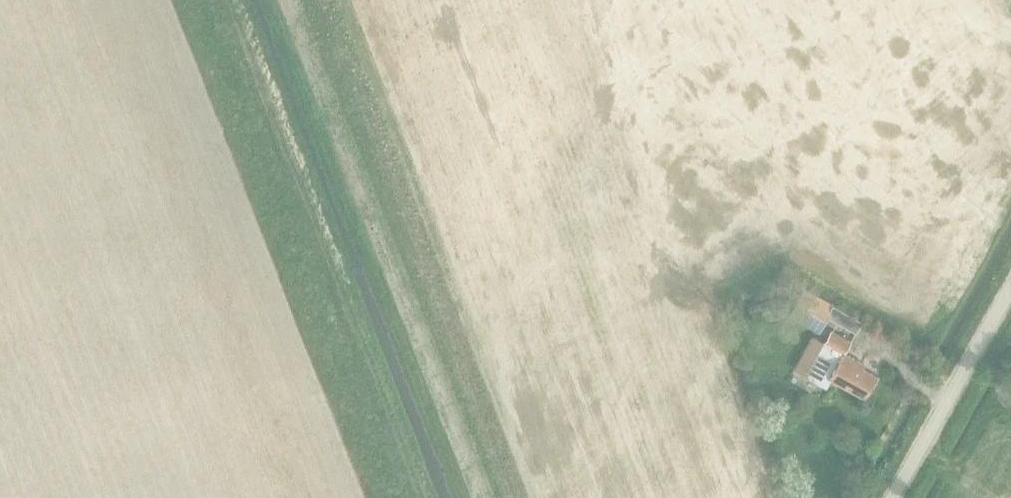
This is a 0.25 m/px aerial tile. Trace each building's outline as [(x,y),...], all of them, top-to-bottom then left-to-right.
[(792,311),(820,326),(831,303),(804,289),(792,311)] [(825,341),(806,375),(826,386),(831,377),(863,395),(875,374),(856,363),(858,360),(843,352),(850,340),(831,330),(825,341)]
